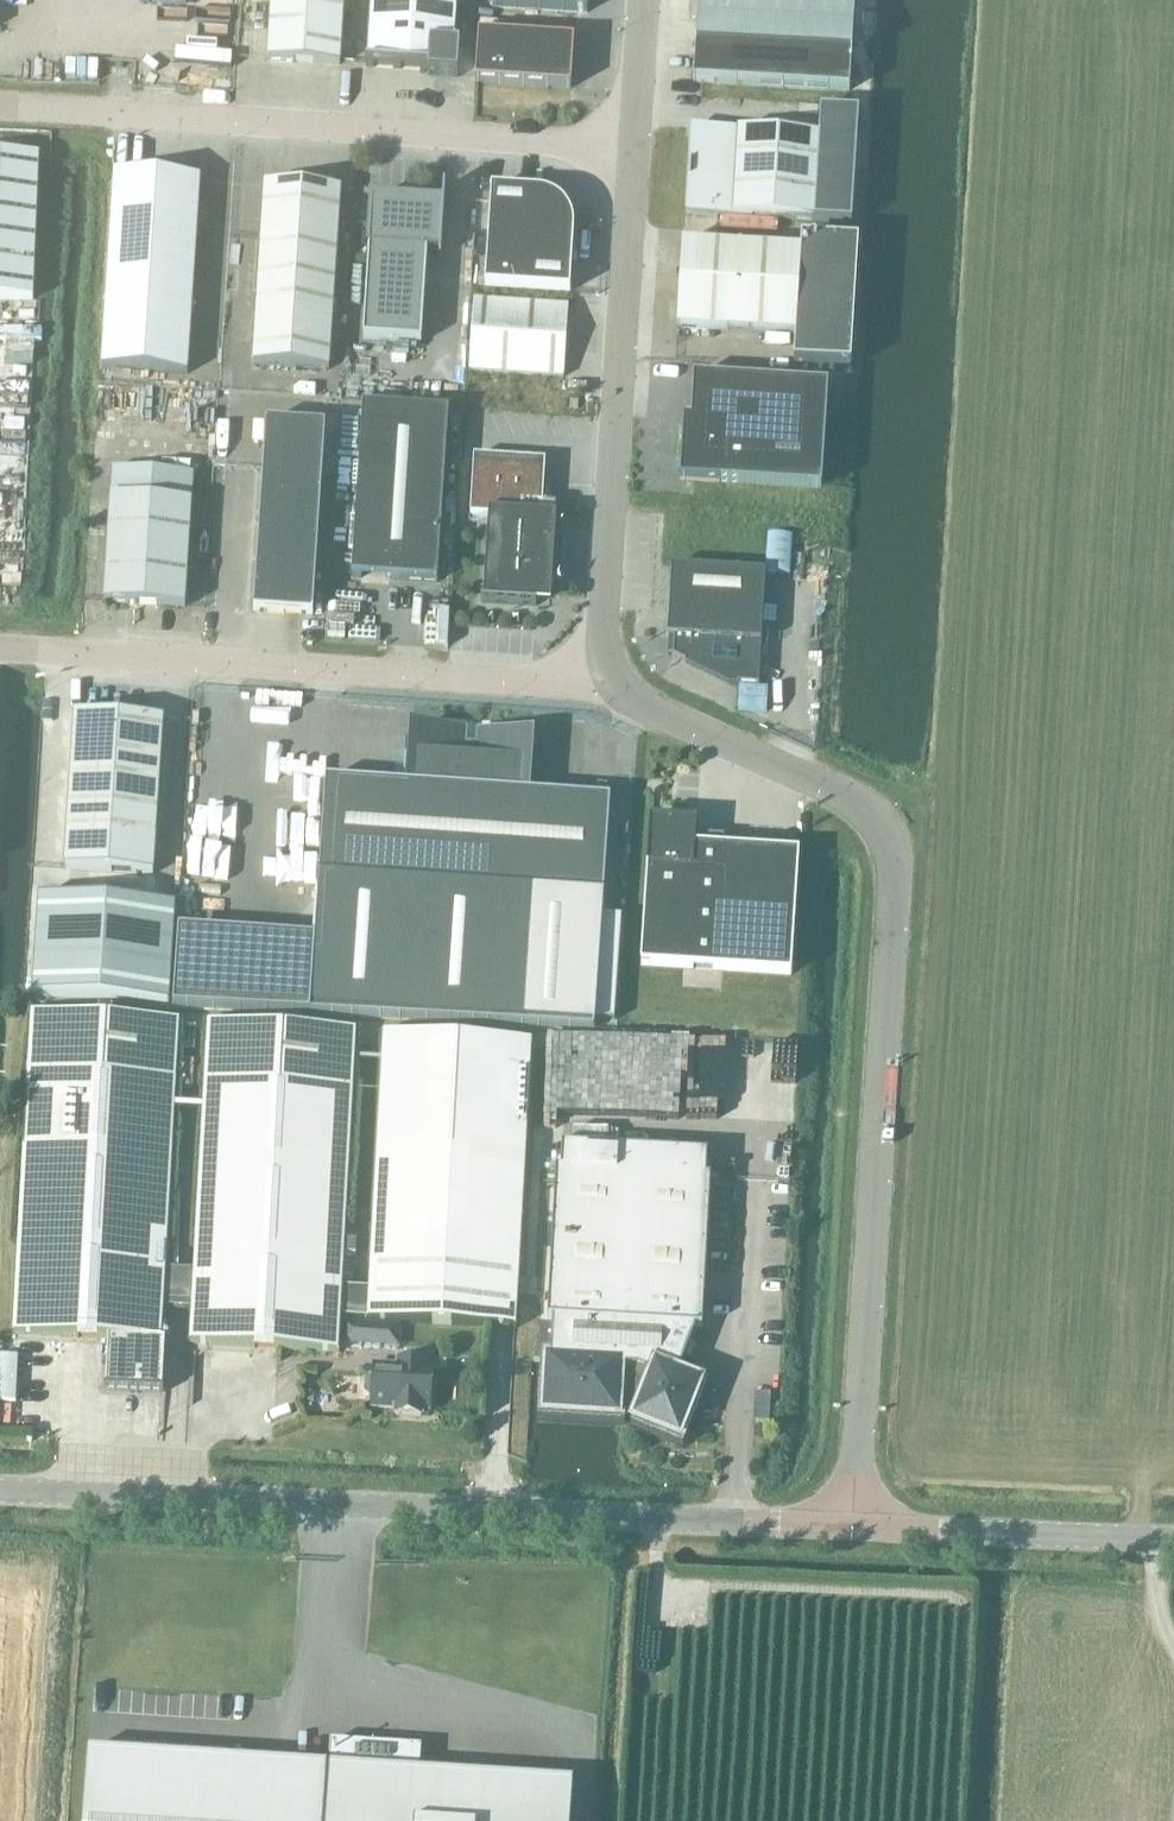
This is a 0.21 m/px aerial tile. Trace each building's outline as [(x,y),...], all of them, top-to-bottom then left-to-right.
[(340,65),(344,0),(272,0),(268,60),(340,65)] [(369,64),(366,64),(366,66),(428,70),(428,75),(458,77),(460,47),(454,46),(457,0),(373,0),(369,64)] [(588,13),(589,0),(494,0),(493,4),(493,7),(588,13)] [(694,82),(850,91),(856,0),(699,0),(694,82)] [(575,42),(480,36),(477,83),(572,89),(575,42)] [(701,128),(696,215),(736,217),(736,216),(814,221),(852,223),(855,174),(859,112),(822,110),(820,136),(740,132),(740,130),(701,128)] [(33,301),(39,157),(0,156),(0,300),(33,301)] [(188,374),(201,179),(115,173),(102,368),(188,374)] [(329,369),(341,190),(265,185),(254,364),(329,369)] [(491,189),(485,286),(570,292),(574,233),(573,221),(571,212),(566,207),(557,198),(550,194),(537,192),(533,192),(491,189)] [(444,204),(373,199),(364,338),(422,344),(428,252),(440,255),(444,204)] [(801,251),(683,244),(679,328),(796,335),(794,365),(855,368),(863,242),(802,238),(801,251)] [(469,371),(564,377),(569,306),(474,300),(469,371)] [(218,399),(218,360),(191,359),(191,399),(218,399)] [(691,420),(684,419),(680,480),(820,490),(828,386),(694,376),(691,420)] [(571,408),(579,408),(579,400),(571,399),(571,408)] [(352,582),(438,587),(450,412),(363,406),(352,582)] [(326,426),(266,422),(254,612),(313,615),(326,426)] [(482,603),(537,606),(537,597),(551,597),(556,504),(543,503),(546,462),(474,457),(471,516),(489,517),(485,587),(495,587),(494,601),(482,601),(482,603)] [(664,494),(660,567),(671,568),(667,638),(674,638),(673,657),(731,684),(759,686),(766,573),(840,577),(844,505),(664,494)] [(105,602),(184,607),(192,506),(111,501),(105,602)] [(97,715),(75,714),(65,868),(153,874),(164,720),(99,715),(99,711),(97,711),(97,715)] [(409,785),(326,780),(310,1014),(594,1030),(595,1015),(615,1016),(621,918),(602,916),(611,799),(528,794),(531,742),(525,735),(479,732),(478,748),(464,747),(465,731),(420,728),(413,734),(409,785)] [(641,965),(792,975),(800,853),(696,846),(697,822),(650,819),(647,868),(648,868),(641,965)] [(220,875),(234,876),(234,869),(222,868),(224,857),(210,856),(209,871),(195,870),(192,894),(218,897),(220,875)] [(169,1009),(176,905),(40,896),(33,1000),(169,1009)] [(185,965),(182,989),(192,990),(195,966),(185,965)] [(168,1245),(164,1245),(177,1024),(36,1017),(24,1239),(21,1239),(16,1336),(111,1341),(162,1344),(164,1305),(167,1267),(168,1245)] [(345,1252),(342,1252),(354,1034),(211,1026),(199,1244),(196,1244),(195,1268),(167,1267),(164,1305),(193,1306),(191,1341),(340,1349),(342,1314),(344,1274),(345,1252)] [(636,1058),(637,1031),(616,1031),(616,1058),(636,1058)] [(343,1288),(342,1314),(369,1316),(368,1321),(517,1329),(533,1044),(384,1036),(370,1290),(343,1288)] [(569,1097),(587,1096),(586,1069),(568,1070),(569,1097)] [(542,1415),(619,1420),(620,1414),(627,1414),(634,1417),(632,1422),(682,1441),(704,1383),(680,1374),(686,1358),(692,1361),(697,1346),(691,1344),(697,1328),(703,1328),(711,1179),(707,1178),(708,1155),(563,1146),(561,1170),(556,1170),(548,1320),(553,1320),(551,1358),(545,1357),(542,1415)] [(362,1345),(363,1324),(344,1323),(343,1344),(362,1345)] [(166,1393),(169,1344),(162,1344),(111,1341),(108,1390),(166,1393)] [(398,1366),(374,1365),(373,1378),(369,1377),(366,1380),(366,1392),(368,1395),(372,1395),(372,1408),(396,1409),(396,1415),(422,1416),(422,1411),(430,1411),(433,1368),(424,1368),(425,1362),(398,1361),(398,1366)] [(573,1782),(420,1772),(421,1748),(331,1742),(329,1766),(226,1759),(227,1749),(119,1743),(118,1753),(90,1751),(85,1820),(570,1820),(573,1782)]
